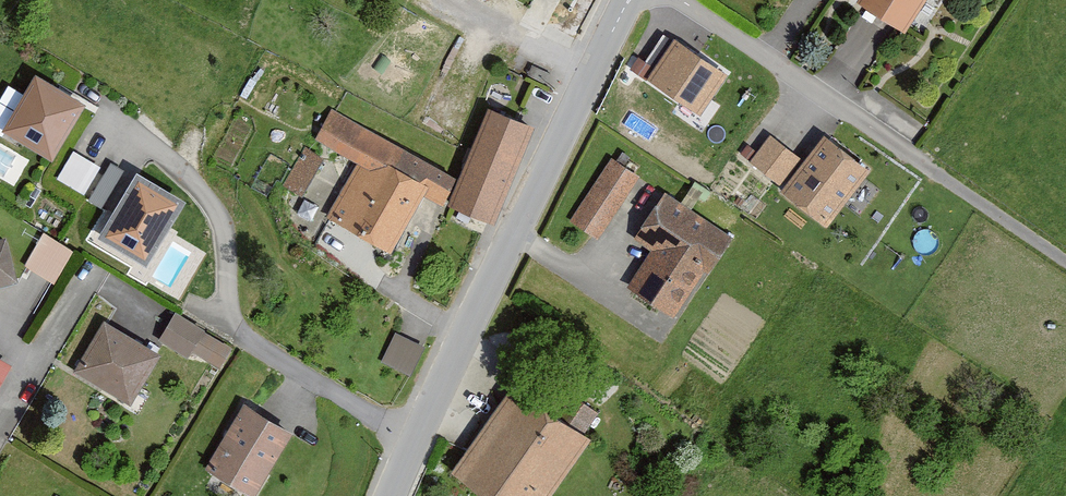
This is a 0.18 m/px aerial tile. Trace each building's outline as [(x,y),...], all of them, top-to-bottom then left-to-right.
[(853,7),(900,37),(923,0),(857,0),(853,7)] [(723,74),(675,42),(651,77),(700,109),(723,74)] [(82,104),(36,77),(5,128),(51,155),(82,104)] [(490,225),(531,128),(487,110),(447,207),(490,225)] [(325,224),(387,259),(421,200),(436,209),(452,180),(332,113),(316,142),(359,166),(325,224)] [(769,132),(748,160),(779,183),(800,154),(769,132)] [(865,170),(824,140),(785,190),(826,221),(865,170)] [(75,149),(61,177),(91,191),(104,163),(75,149)] [(643,178),(612,158),(570,224),(601,244),(643,178)] [(175,203),(139,182),(109,233),(144,254),(175,203)] [(627,293),(673,323),(730,239),(664,195),(633,241),(652,255),(627,293)] [(25,264),(54,280),(73,246),(43,230),(25,264)] [(15,281),(3,235),(0,236),(0,285),(15,281)] [(186,360),(191,352),(220,369),(232,348),(204,331),(174,312),(156,342),(186,360)] [(74,374),(130,407),(160,357),(104,324),(74,374)] [(412,377),(425,346),(396,333),(382,364),(412,377)] [(13,367),(0,360),(0,390),(13,367)] [(588,439),(584,436),(598,417),(569,396),(555,416),(512,386),(449,476),(478,495),(548,495),(588,439)] [(289,431),(241,406),(205,473),(247,495),(254,495),(289,431)]
